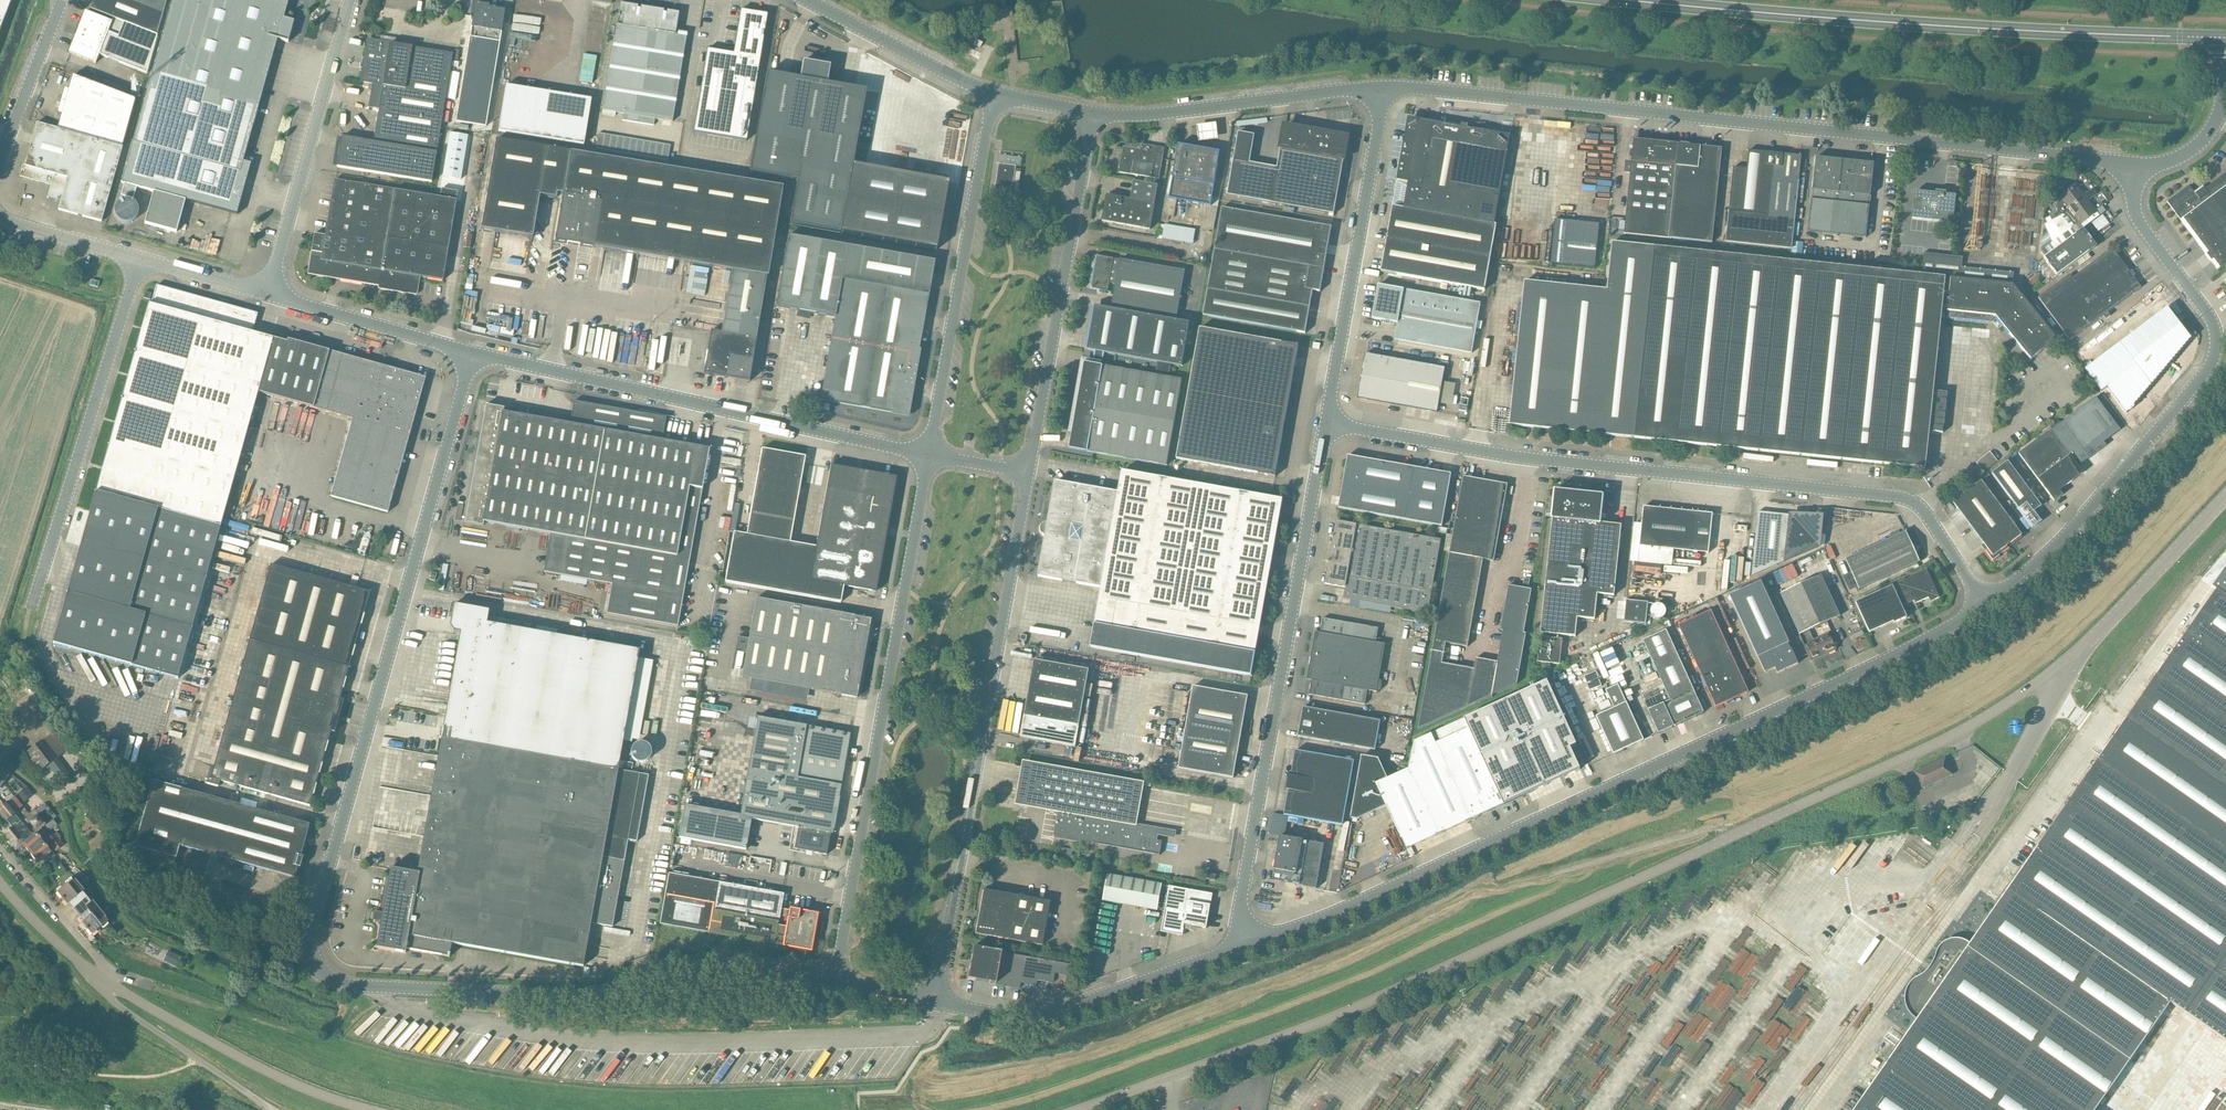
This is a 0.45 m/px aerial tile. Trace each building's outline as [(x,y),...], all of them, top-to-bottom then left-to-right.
[(11,1),(12,0),(0,0),(0,32),(11,1)] [(114,18),(157,35),(163,13),(130,0),(95,0),(91,9),(114,18)] [(121,195),(133,198),(136,187),(154,191),(145,223),(176,232),(185,200),(229,212),(237,215),(242,194),(235,192),(243,161),(275,50),(262,46),(265,36),(278,39),(288,42),(294,22),(283,19),(289,0),(172,0),(121,182),(124,183),(121,195)] [(163,13),(167,0),(130,0),(163,13)] [(489,5),(475,3),(456,122),(486,127),(505,10),(489,8),(489,5)] [(620,3),(603,110),(623,114),(639,116),(655,119),(672,122),(687,33),(676,31),(679,13),(620,3)] [(767,14),(740,10),(733,54),(707,49),(693,132),(746,141),(767,14)] [(114,18),(112,22),(85,12),(69,53),(96,63),(99,55),(147,73),(157,35),(114,18)] [(982,43),(976,40),(973,45),(980,48),(982,43)] [(390,44),(389,45),(366,41),(360,82),(383,86),(373,142),(436,153),(453,54),(390,44)] [(767,73),(749,172),(797,181),(789,224),(840,233),(936,250),(948,182),(852,165),(866,91),(827,84),(830,66),(820,65),(820,63),(822,63),(811,61),(812,61),(812,63),(803,61),(800,79),(767,73)] [(23,164),(20,176),(64,188),(58,210),(102,222),(102,219),(122,147),(135,100),(73,76),(69,90),(64,89),(57,114),(61,115),(58,129),(37,123),(25,165),(23,164)] [(506,86),(498,131),(583,145),(591,100),(506,86)] [(639,116),(623,114),(622,120),(638,123),(639,116)] [(638,123),(653,125),(655,119),(639,116),(638,123)] [(1408,118),(1397,181),(1392,206),(1381,272),(1485,290),(1496,225),(1494,225),(1510,136),(1408,118)] [(1197,125),(1199,141),(1218,139),(1216,123),(1197,125)] [(1239,132),(1227,196),(1334,214),(1340,178),(1348,137),(1285,126),(1278,168),(1250,163),(1255,135),(1239,132)] [(596,149),(602,150),(605,134),(598,133),(596,149)] [(611,135),(605,134),(602,150),(609,151),(611,135)] [(611,135),(609,151),(615,152),(618,136),(611,135)] [(625,138),(618,136),(615,152),(622,153),(625,138)] [(436,153),(373,142),(342,137),(337,167),(431,182),(436,153)] [(622,153),(628,154),(631,139),(625,138),(622,153)] [(783,187),(747,181),(496,139),(481,229),(532,237),(539,195),(556,198),(557,193),(563,194),(555,241),(732,271),(722,333),(711,331),(704,373),(749,381),(767,276),(768,276),(783,187)] [(638,140),(631,139),(628,154),(635,155),(638,140)] [(1633,139),(1633,145),(1631,163),(1630,174),(1624,234),(1667,238),(1712,243),(1722,149),(1701,146),(1633,139)] [(638,140),(635,155),(641,156),(644,141),(638,140)] [(648,158),(651,142),(644,141),(641,156),(648,158)] [(648,158),(655,159),(657,143),(651,142),(648,158)] [(664,144),(657,143),(655,159),(661,160),(664,144)] [(670,145),(664,144),(661,160),(668,161),(670,145)] [(1123,147),(1119,172),(1132,175),(1151,178),(1159,180),(1160,173),(1164,148),(1141,144),(1140,150),(1123,147)] [(1173,178),(1169,198),(1182,201),(1184,201),(1210,206),(1214,186),(1220,152),(1179,145),(1173,178)] [(1799,179),(1801,156),(1748,151),(1746,169),(1733,167),(1725,242),(1792,249),(1799,181),(1799,179)] [(1816,158),(1811,199),(1808,231),(1866,238),(1869,206),(1870,206),(1871,196),(1870,196),(1874,164),(1816,158)] [(999,164),(997,178),(995,190),(1013,192),(1017,166),(999,164)] [(2225,263),(2225,173),(2204,189),(2202,186),(2194,193),(2189,186),(2167,202),(2180,220),(2217,270),(2225,263)] [(314,234),(308,268),(319,270),(318,276),(331,278),(378,286),(378,287),(378,288),(379,289),(415,295),(416,295),(417,294),(420,277),(443,280),(445,269),(456,200),(457,192),(442,189),(441,197),(395,190),(335,180),(334,180),(325,236),(314,234)] [(1107,195),(1102,221),(1103,221),(1150,230),(1154,203),(1158,186),(1134,182),(1131,199),(1107,195)] [(2041,248),(2040,251),(2042,250),(2074,227),(2078,224),(2080,225),(2097,212),(2076,183),(2058,197),(2060,200),(2059,200),(2058,202),(2056,205),(2056,206),(2056,209),(2057,211),(2059,213),(2061,215),(2062,215),(2045,224),(2044,225),(2042,238),(2041,248)] [(1915,191),(1912,219),(1953,223),(1956,196),(1915,191)] [(1320,292),(1331,227),(1222,208),(1203,316),(1305,333),(1313,290),(1320,292)] [(1555,219),(1550,264),(1595,268),(1599,224),(1555,219)] [(2096,246),(2083,229),(2043,258),(2056,276),(2096,246)] [(919,349),(930,286),(934,261),(788,235),(776,307),(835,317),(820,399),(891,412),(890,414),(908,417),(920,350),(919,349)] [(1524,282),(1509,425),(1512,426),(1634,438),(1925,469),(1942,306),(1948,306),(1947,318),(1991,322),(1998,330),(2003,326),(2031,360),(2056,339),(2012,285),(2013,273),(1961,268),(1963,257),(1937,255),(1923,253),(1922,269),(1921,275),(1612,243),(1607,290),(1524,282)] [(2141,288),(2133,277),(2131,279),(2127,273),(2129,272),(2114,252),(2108,251),(2072,278),(2070,275),(2038,298),(2070,341),(2141,288)] [(1092,306),(1085,349),(1182,366),(1190,323),(1184,322),(1187,301),(1180,300),(1185,271),(1097,256),(1091,289),(1111,292),(1112,284),(1115,284),(1111,309),(1092,306)] [(81,547),(67,598),(53,644),(178,679),(258,393),(273,339),(252,333),(258,314),(156,285),(151,305),(149,304),(96,491),(81,547)] [(1378,285),(1372,318),(1398,323),(1395,340),(1472,353),(1481,303),(1378,285)] [(145,291),(143,298),(150,300),(152,293),(145,291)] [(2091,365),(2084,370),(2102,392),(2107,388),(2126,414),(2128,413),(2127,413),(2134,405),(2136,403),(2135,403),(2142,396),(2144,394),(2143,394),(2150,386),(2150,387),(2152,385),(2151,384),(2158,377),(2160,375),(2159,375),(2166,368),(2168,366),(2167,366),(2174,358),(2176,356),(2175,356),(2182,349),(2191,338),(2167,307),(2166,308),(2158,314),(2156,315),(2156,316),(2148,321),(2146,323),(2139,329),(2139,328),(2137,330),(2129,336),(2127,337),(2120,343),(2119,343),(2117,344),(2118,345),(2110,350),(2108,352),(2100,358),(2100,357),(2098,359),(2091,365)] [(1200,328),(1176,459),(1199,463),(1210,465),(1274,477),(1275,477),(1298,346),(1200,328)] [(291,344),(273,339),(258,393),(352,419),(330,497),(388,513),(425,378),(292,341),(291,344)] [(1358,399),(1436,413),(1444,368),(1366,354),(1358,399)] [(1069,449),(1093,453),(1167,466),(1182,380),(1170,377),(1172,365),(1157,363),(1155,375),(1103,365),(1103,366),(1085,363),(1069,449)] [(2095,397),(2051,431),(2078,467),(2106,446),(2104,443),(2120,430),(2095,397)] [(486,405),(465,519),(465,523),(483,527),(483,522),(550,534),(543,572),(611,584),(606,614),(678,626),(709,450),(661,441),(666,418),(574,402),(570,425),(503,413),(504,409),(486,405)] [(2060,491),(2083,473),(2078,467),(2051,431),(2050,430),(2018,454),(2054,501),(2063,495),(2060,491)] [(761,449),(746,534),(746,535),(790,542),(805,457),(761,449)] [(1348,456),(1340,497),(1338,508),(1442,527),(1451,474),(1348,456)] [(2008,462),(1992,474),(2018,509),(2017,510),(2031,529),(2042,521),(2035,511),(2041,507),(2008,462)] [(816,547),(882,558),(896,477),(830,466),(816,547)] [(1251,676),(1258,637),(1283,500),(1122,471),(1118,492),(1055,481),(1038,577),(1101,588),(1091,648),(1251,676)] [(1449,553),(1483,559),(1494,561),(1508,485),(1463,477),(1449,553)] [(1952,502),(1960,512),(1984,545),(1982,546),(1992,560),(2014,544),(2012,542),(2022,535),(1981,481),(1952,502)] [(1614,596),(1621,525),(1600,523),(1600,519),(1602,519),(1604,496),(1603,495),(1555,490),(1554,491),(1551,519),(1552,520),(1545,588),(1540,633),(1575,637),(1577,618),(1595,620),(1597,594),(1614,596)] [(1641,528),(1639,547),(1674,550),(1708,554),(1712,514),(1643,507),(1642,521),(1642,524),(1641,528)] [(1803,517),(1759,512),(1758,512),(1751,576),(1818,547),(1821,519),(1809,517),(1809,520),(1803,519),(1803,517)] [(1344,599),(1428,614),(1441,540),(1336,521),(1325,584),(1346,588),(1344,599)] [(1919,562),(1918,560),(1906,532),(1845,560),(1859,590),(1919,562)] [(843,587),(874,592),(876,592),(882,558),(816,547),(816,548),(790,543),(790,542),(746,535),(733,533),(724,582),(840,603),(842,593),(843,587)] [(1483,559),(1449,553),(1432,651),(1444,653),(1446,643),(1467,647),(1483,559)] [(310,806),(328,742),(331,732),(334,733),(344,700),(340,699),(369,593),(270,565),(214,767),(211,766),(206,784),(218,787),(220,781),(310,806)] [(1904,579),(1892,584),(1899,599),(1903,597),(1911,594),(1914,601),(1915,604),(1928,598),(1930,602),(1939,598),(1927,570),(1905,580),(1904,579)] [(1813,640),(1809,631),(1840,617),(1821,575),(1780,594),(1811,662),(1836,650),(1828,633),(1813,640)] [(2170,1003),(2225,1043),(2225,579),(2218,591),(2216,590),(1970,944),(1968,946),(1967,944),(1964,943),(1961,941),(1957,941),(1954,941),(1951,941),(1948,943),(1945,944),(1942,946),(1940,949),(1939,952),(1938,955),(1937,958),(1937,961),(1938,964),(1938,968),(1936,969),(1932,966),(1929,971),(1932,974),(1932,977),(1929,976),(1926,977),(1922,977),(1919,979),(1916,980),(1914,982),(1912,985),(1910,987),(1908,990),(1907,993),(1907,997),(1907,1000),(1907,1003),(1908,1006),(1909,1009),(1911,1012),(1913,1015),(1916,1017),(1918,1018),(1917,1020),(1854,1109),(2095,1109),(2170,1003)] [(1761,582),(1729,596),(1765,673),(1775,669),(1777,674),(1798,664),(1791,649),(1790,649),(1788,644),(1789,643),(1761,582)] [(1879,592),(1855,603),(1869,633),(1893,622),(1894,623),(1902,620),(1907,618),(1902,607),(1901,605),(1902,605),(1904,599),(1903,597),(1899,599),(1892,584),(1879,590),(1879,592)] [(1503,631),(1497,662),(1491,696),(1517,684),(1526,634),(1524,633),(1531,590),(1509,586),(1501,630),(1503,631)] [(871,619),(761,600),(756,599),(741,678),(857,698),(871,619)] [(1646,624),(1649,602),(1626,600),(1624,622),(1646,624)] [(441,738),(441,739),(417,873),(390,869),(376,948),(405,953),(406,949),(449,957),(452,944),(583,967),(590,923),(612,927),(628,840),(636,842),(648,775),(631,772),(632,763),(619,761),(639,650),(530,630),(531,624),(487,616),(489,610),(453,604),(449,626),(453,631),(460,632),(443,729),(441,729),(439,738),(441,738)] [(1711,611),(1678,626),(1716,708),(1749,693),(1711,611)] [(1315,632),(1307,680),(1312,681),(1309,695),(1365,705),(1367,695),(1370,696),(1371,691),(1377,692),(1381,690),(1382,683),(1379,680),(1385,644),(1376,643),(1378,628),(1323,618),(1321,628),(1317,627),(1316,632),(1315,632)] [(1658,733),(1675,726),(1704,713),(1666,630),(1643,641),(1670,700),(1648,711),(1658,733)] [(1540,637),(1540,638),(1537,662),(1560,665),(1562,639),(1540,637)] [(1444,653),(1432,651),(1418,730),(1491,696),(1497,662),(1476,658),(1474,669),(1442,664),(1444,653)] [(1035,661),(1027,704),(1021,738),(1076,748),(1089,670),(1035,661)] [(1547,681),(1464,719),(1468,729),(1503,805),(1580,770),(1570,748),(1577,745),(1547,681)] [(1613,754),(1644,740),(1618,685),(1605,690),(1614,708),(1596,717),(1613,754)] [(1193,686),(1178,768),(1233,778),(1248,696),(1193,686)] [(1375,701),(1373,712),(1398,716),(1400,706),(1375,701)] [(1303,707),(1300,725),(1298,737),(1375,750),(1380,721),(1303,707)] [(832,834),(833,830),(850,734),(757,717),(740,815),(685,805),(679,838),(746,850),(751,819),(797,828),(793,849),(826,855),(830,834),(832,834)] [(1479,817),(1480,815),(1503,805),(1468,729),(1464,719),(1432,734),(1414,742),(1408,769),(1388,779),(1379,759),(1362,756),(1351,818),(1358,819),(1387,806),(1407,849),(1472,819),(1474,819),(1476,819),(1478,818),(1479,817)] [(25,754),(39,773),(49,766),(58,758),(71,748),(55,727),(50,730),(52,733),(25,754)] [(1354,761),(1295,751),(1284,815),(1343,826),(1354,761)] [(58,758),(49,766),(62,783),(72,776),(58,758)] [(1945,758),(1914,772),(1922,789),(1953,775),(1945,758)] [(1023,761),(1015,805),(1055,812),(1058,812),(1054,836),(1055,836),(1054,838),(1093,845),(1094,843),(1133,851),(1160,855),(1163,841),(1158,840),(1159,836),(1175,838),(1177,831),(1137,824),(1144,782),(1023,761)] [(153,781),(135,847),(176,858),(180,846),(294,878),(295,878),(298,867),(300,868),(300,867),(303,858),(303,857),(301,856),(309,825),(296,821),(153,781)] [(14,796),(21,804),(32,796),(26,787),(14,796)] [(0,808),(0,813),(6,820),(14,814),(13,813),(15,812),(7,802),(0,808)] [(42,805),(46,809),(53,819),(56,817),(45,803),(42,805)] [(46,809),(42,805),(36,810),(39,815),(46,809)] [(88,820),(94,816),(91,812),(85,816),(88,820)] [(12,828),(3,835),(15,850),(23,844),(22,843),(32,835),(20,821),(14,814),(6,820),(12,828)] [(49,831),(57,825),(53,820),(45,826),(49,831)] [(32,835),(22,843),(23,844),(29,852),(43,842),(44,843),(47,840),(51,838),(43,828),(36,833),(32,836),(32,835)] [(51,838),(47,840),(55,851),(63,845),(61,842),(60,838),(57,833),(51,838)] [(1280,836),(1272,881),(1317,889),(1324,844),(1280,836)] [(43,842),(29,852),(37,862),(50,852),(44,843),(43,842)] [(54,859),(49,863),(54,869),(59,865),(54,859)] [(669,874),(659,924),(709,933),(709,934),(774,946),(774,945),(811,952),(814,934),(820,935),(822,924),(816,923),(818,914),(789,909),(789,910),(781,909),(783,894),(718,883),(669,874)] [(1107,875),(1103,901),(1157,911),(1162,884),(1107,875)] [(67,884),(57,892),(61,897),(62,898),(61,898),(63,900),(63,901),(64,900),(65,899),(69,903),(73,909),(87,897),(83,892),(84,891),(75,880),(74,881),(71,878),(65,882),(65,883),(67,884)] [(1206,928),(1212,896),(1212,894),(1169,886),(1161,932),(1183,936),(1184,929),(1198,931),(1199,927),(1206,928)] [(975,934),(1041,946),(1049,902),(983,890),(975,934)] [(87,897),(73,909),(80,916),(80,917),(81,917),(82,917),(83,917),(84,917),(85,918),(86,919),(83,921),(82,923),(85,927),(86,928),(87,929),(87,930),(88,930),(92,935),(102,927),(102,928),(103,929),(109,924),(108,923),(104,918),(105,917),(93,901),(91,903),(87,897)] [(967,979),(993,984),(994,984),(1000,952),(973,947),(967,979)] [(994,984),(1012,987),(1019,989),(1020,984),(1036,986),(1037,980),(1053,983),(1054,973),(1070,976),(1072,965),(1000,952),(994,984)] [(270,967),(272,961),(273,956),(262,953),(259,964),(270,967)] [(172,954),(168,962),(176,966),(177,965),(180,958),(172,954)]
